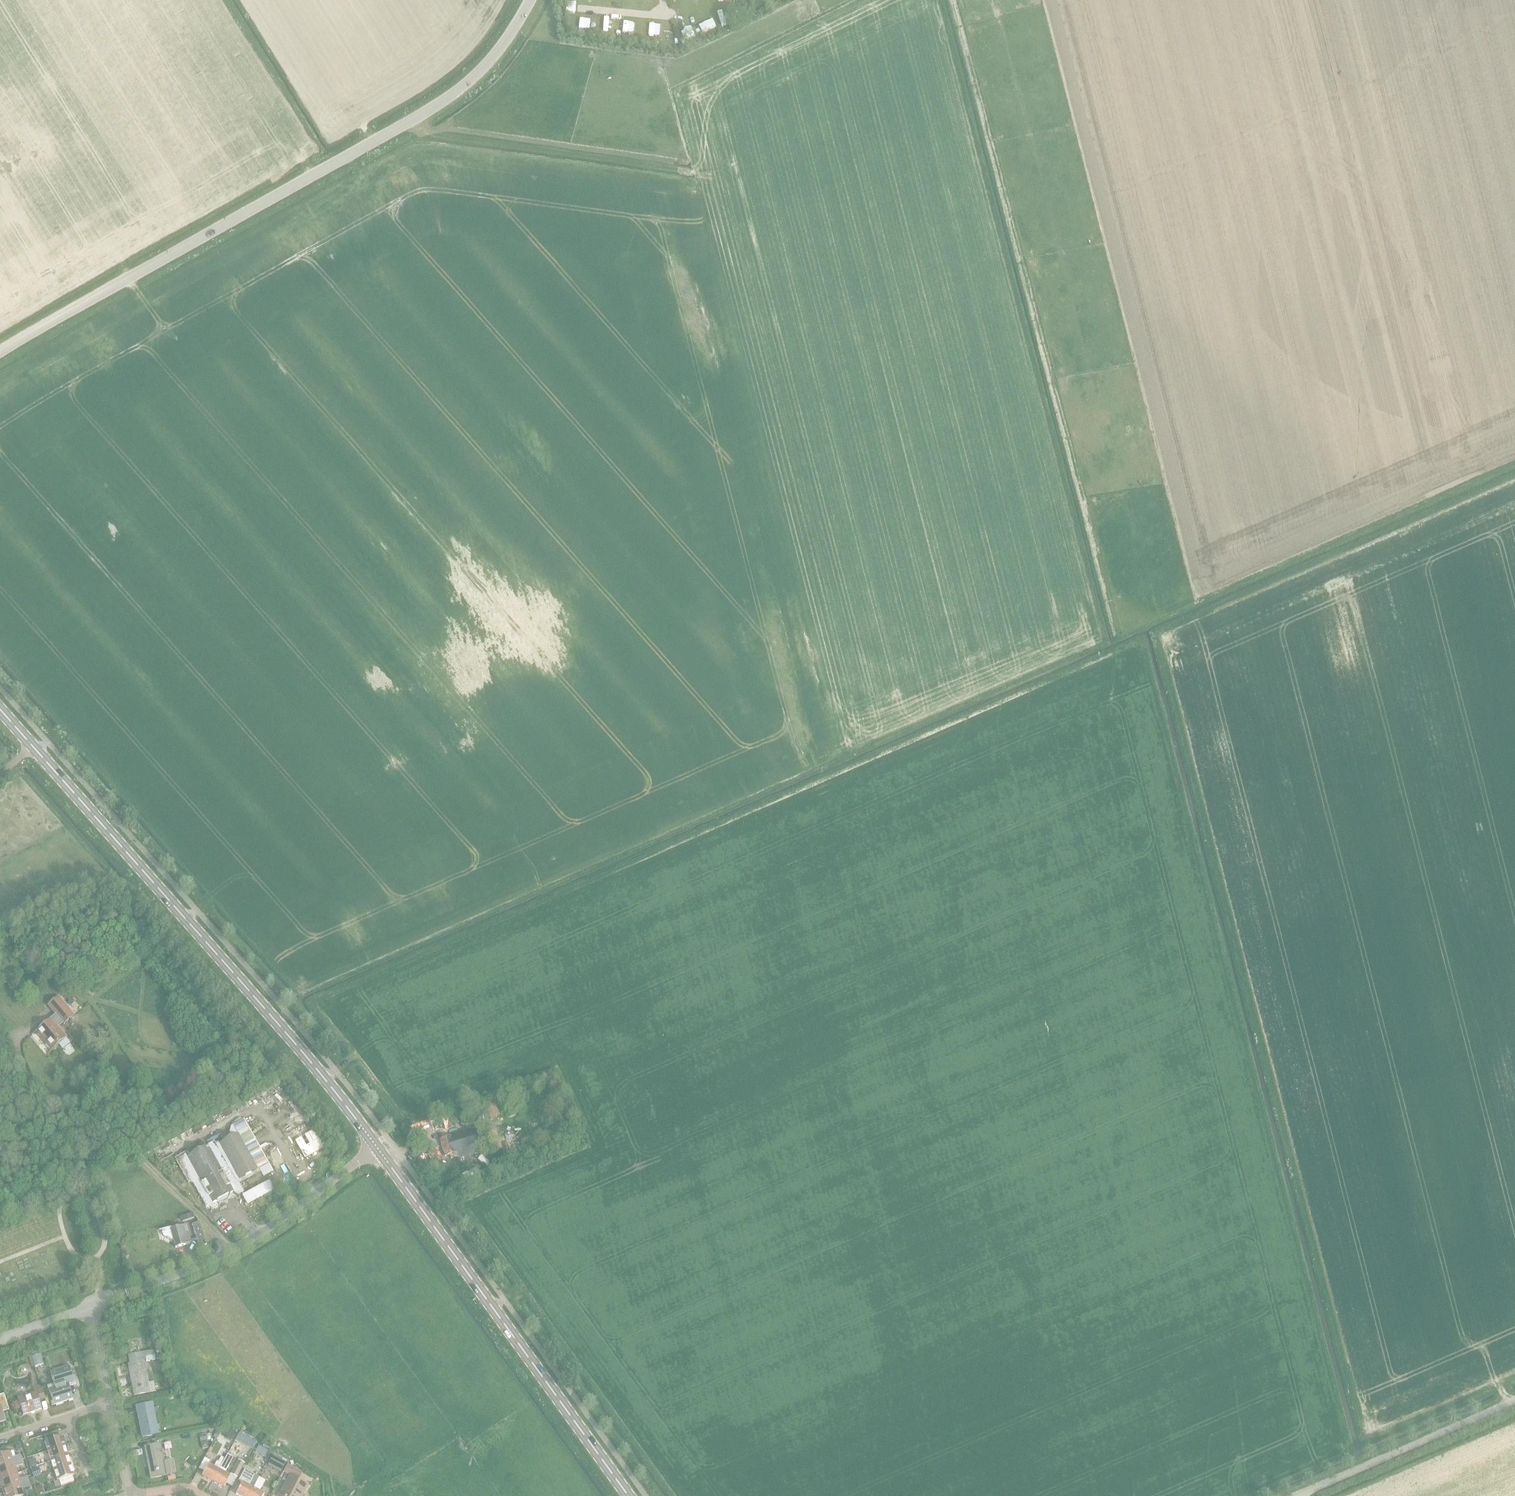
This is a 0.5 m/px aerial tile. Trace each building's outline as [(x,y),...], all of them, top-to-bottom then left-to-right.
[(62,1023),(63,1024),(74,1015),(57,996),(46,1005),(56,1016),(50,1021),(49,1019),(35,1031),(51,1050),(64,1038),(56,1028),(62,1023)] [(516,1107),(514,1107),(512,1102),(498,1106),(500,1112),(505,1110),(507,1116),(518,1112),(516,1107)] [(495,1113),(500,1112),(497,1106),(493,1108),(488,1109),(489,1110),(486,1111),(490,1120),(493,1119),(492,1117),(496,1116),(495,1113)] [(263,1177),(273,1171),(244,1119),(231,1126),(229,1132),(232,1136),(219,1144),(218,1143),(216,1144),(214,1141),(206,1146),(203,1142),(175,1158),(188,1182),(192,1180),(206,1206),(209,1207),(212,1206),(213,1203),(217,1200),(220,1201),(228,1197),(228,1194),(233,1191),(238,1195),(244,1192),(239,1183),(260,1171),(263,1177)] [(485,1129),(490,1143),(497,1140),(492,1127),(485,1129)] [(450,1158),(457,1156),(456,1152),(465,1149),(460,1134),(440,1140),(445,1156),(449,1154),(450,1158)] [(467,1143),(469,1151),(477,1148),(475,1141),(467,1143)] [(496,1144),(502,1162),(508,1159),(502,1141),(496,1144)] [(271,1185),(268,1186),(266,1183),(243,1195),(247,1204),(274,1189),(271,1185)] [(197,1243),(203,1246),(206,1245),(198,1222),(192,1224),(198,1241),(197,1243)] [(186,1241),(190,1240),(186,1225),(171,1229),(171,1227),(163,1229),(165,1236),(171,1239),(173,1238),(175,1248),(186,1245),(184,1240),(186,1239),(186,1241)] [(146,1360),(146,1361),(156,1359),(155,1355),(154,1350),(128,1355),(129,1365),(128,1365),(134,1396),(150,1393),(144,1360),(146,1360)] [(31,1357),(34,1367),(44,1364),(41,1354),(31,1357)] [(49,1389),(54,1405),(73,1399),(68,1384),(74,1382),(69,1366),(50,1372),(55,1387),(49,1389)] [(18,1398),(23,1415),(42,1409),(39,1400),(45,1398),(40,1386),(33,1388),(35,1393),(18,1398)] [(5,1421),(2,1412),(9,1410),(4,1394),(0,1395),(0,1422),(5,1421)] [(136,1406),(142,1437),(158,1434),(152,1402),(136,1406)] [(223,1437),(232,1442),(237,1432),(228,1427),(223,1437)] [(48,1451),(66,1445),(65,1441),(63,1440),(62,1440),(61,1436),(59,1437),(57,1431),(44,1435),(46,1441),(44,1441),(48,1451)] [(172,1460),(164,1462),(160,1444),(144,1447),(150,1478),(166,1475),(166,1471),(174,1470),(172,1460)] [(51,1461),(67,1456),(66,1452),(66,1451),(67,1449),(66,1445),(48,1451),(51,1461)] [(271,1453),(258,1446),(255,1452),(268,1459),(271,1453)] [(22,1460),(20,1455),(12,1458),(10,1451),(0,1454),(0,1467),(22,1460)] [(54,1471),(72,1465),(71,1461),(69,1460),(67,1456),(51,1461),(54,1471)] [(273,1456),(268,1465),(280,1472),(286,1463),(273,1456)] [(213,1482),(225,1460),(221,1458),(218,1463),(221,1465),(218,1470),(208,1465),(202,1476),(213,1482)] [(17,1473),(15,1467),(23,1465),(22,1460),(0,1467),(0,1479),(17,1473)] [(225,1460),(213,1482),(223,1488),(230,1476),(223,1473),(226,1468),(226,1467),(229,1462),(225,1460)] [(230,1474),(236,1478),(243,1464),(238,1460),(230,1474)] [(288,1469),(298,1475),(301,1470),(291,1464),(288,1469)] [(72,1465),(54,1471),(57,1481),(59,1480),(61,1486),(74,1482),(72,1476),(74,1475),(72,1471),(73,1471),(74,1469),(72,1465)] [(29,1481),(27,1477),(19,1479),(17,1473),(0,1479),(0,1486),(2,1490),(29,1481)] [(300,1495),(306,1484),(290,1475),(279,1495),(298,1495),(299,1495),(300,1495)] [(249,1495),(270,1495),(272,1492),(271,1492),(278,1480),(272,1477),(265,1488),(266,1489),(263,1494),(259,1492),(264,1481),(259,1478),(256,1484),(253,1489),(249,1495)] [(2,1490),(3,1495),(22,1495),(24,1495),(22,1489),(30,1486),(29,1481),(2,1490)] [(253,1489),(242,1483),(236,1495),(238,1495),(249,1495),(253,1489)]
